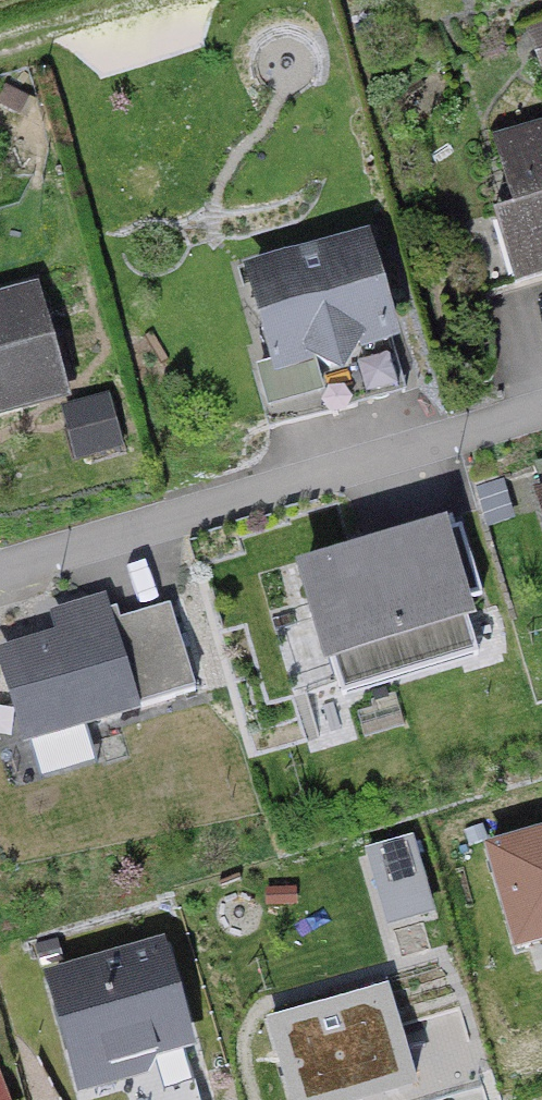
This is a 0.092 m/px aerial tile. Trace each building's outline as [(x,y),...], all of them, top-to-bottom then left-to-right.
[(527,36),(541,76),(541,30),(527,36)] [(486,291),(541,275),(541,131),(492,146),(517,231),(469,245),(483,292),(486,291)] [(306,360),(326,371),(342,366),(353,346),(384,338),(359,248),(249,279),(274,368),(306,360)] [(17,411),(14,398),(59,386),(35,294),(0,303),(0,416),(17,411)] [(324,654),(474,613),(447,515),(298,556),(324,654)] [(132,694),(108,615),(0,646),(0,657),(21,727),(132,694)] [(486,845),(515,949),(541,942),(541,830),(486,845)] [(193,1036),(166,946),(41,984),(69,1074),(193,1036)] [(387,983),(268,1017),(292,1099),(378,1099),(417,1089),(387,983)]
